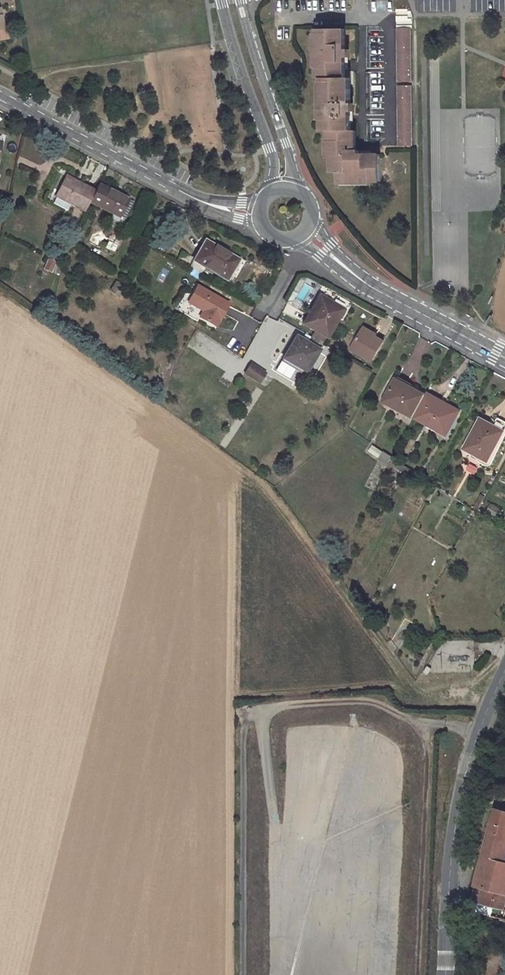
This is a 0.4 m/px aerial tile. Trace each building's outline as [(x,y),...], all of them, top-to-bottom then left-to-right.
[(411,28),(398,28),(398,81),(412,81),(411,28)] [(345,29),(318,29),(318,77),(324,77),(324,130),(329,130),(329,155),(332,155),(332,172),(339,172),(339,180),(381,180),(381,154),(360,154),(360,150),(356,150),(356,130),(351,130),(351,112),(354,112),(354,102),(351,102),(351,77),(346,77),(346,58),(349,58),(349,49),(345,49),(345,29)] [(412,85),(398,85),(399,145),(412,145),(412,85)] [(65,177),(55,196),(52,203),(66,211),(69,203),(85,211),(89,202),(94,192),(65,177)] [(121,225),(133,202),(98,185),(94,192),(89,202),(112,213),(109,219),(121,225)] [(216,247),(205,241),(190,267),(201,274),(205,267),(226,280),(236,262),(215,250),(216,247)] [(200,316),(217,326),(229,304),(198,286),(189,302),(203,311),(200,316)] [(319,296),(318,299),(331,306),(332,303),(319,296)] [(327,337),(343,310),(332,303),(331,306),(318,299),(304,323),(315,330),(311,337),(322,344),(326,336),(327,337)] [(364,329),(375,335),(376,333),(377,331),(367,324),(364,329)] [(352,348),(372,361),(386,339),(376,333),(375,335),(364,329),(352,348)] [(283,358),(305,371),(322,344),(311,337),(307,344),(295,337),(283,358)] [(250,362),(243,374),(259,383),(266,372),(250,362)] [(426,395),(397,379),(384,401),(414,417),(426,395)] [(447,435),(457,416),(439,406),(442,401),(441,401),(427,393),(426,395),(414,417),(447,435)] [(439,406),(457,416),(460,411),(442,401),(439,406)] [(504,432),(481,419),(465,449),(488,461),(504,432)] [(502,800),(479,893),(504,898),(504,882),(499,881),(503,869),(504,860),(504,801),(502,800)]
